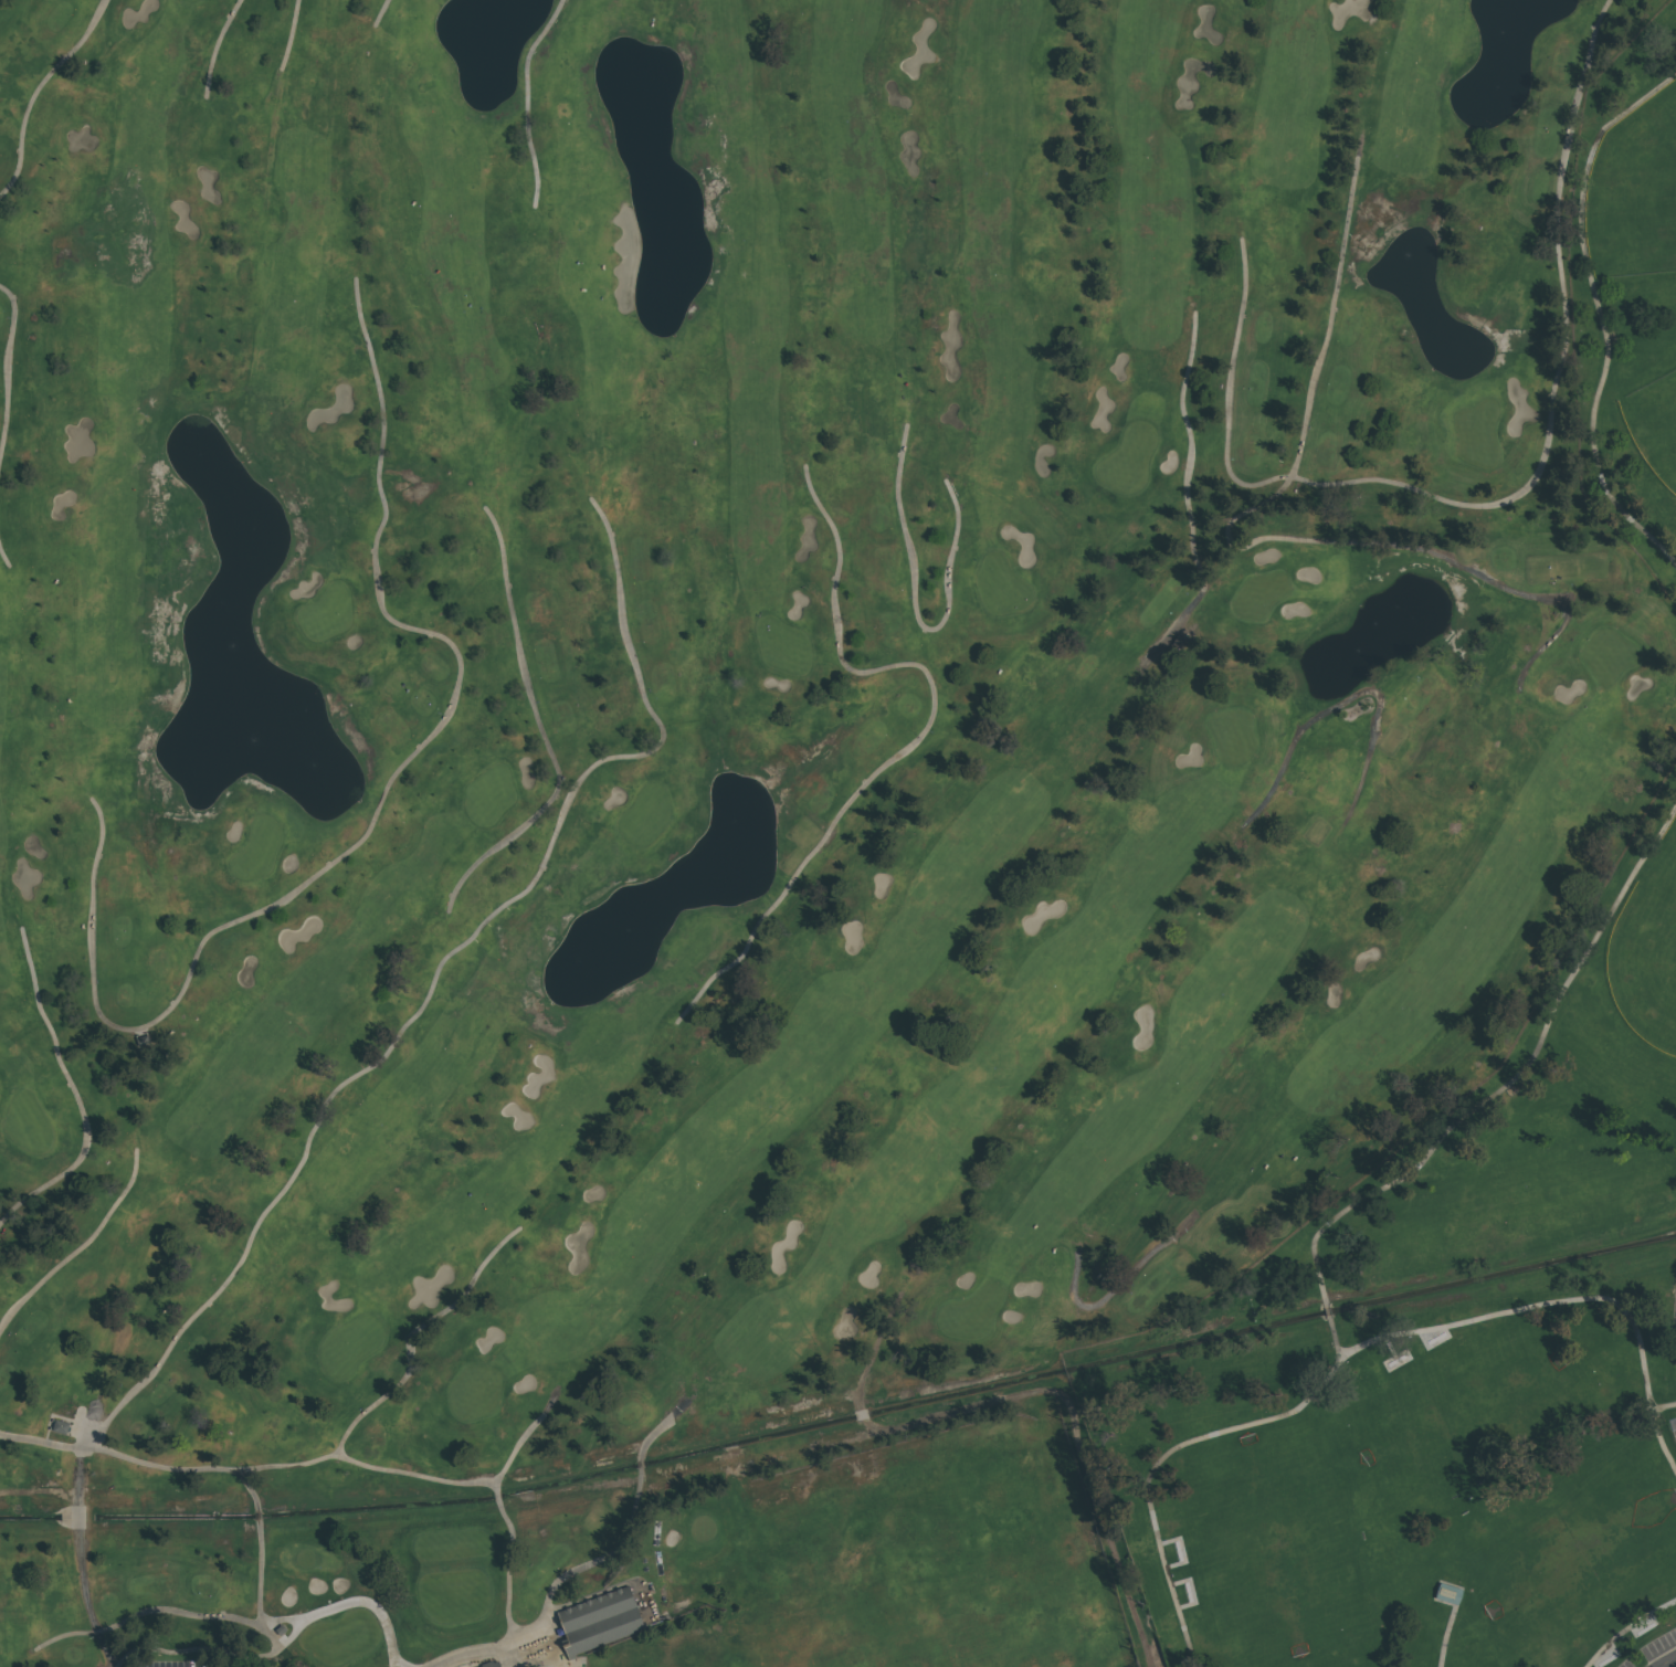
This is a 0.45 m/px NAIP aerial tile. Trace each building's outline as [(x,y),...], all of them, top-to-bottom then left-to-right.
[(576,1660),(556,1614),(628,1583),(647,1629),(576,1660)] [(1434,1603),(1440,1585),(1463,1592),(1457,1611),(1454,1610),(1434,1603)]
